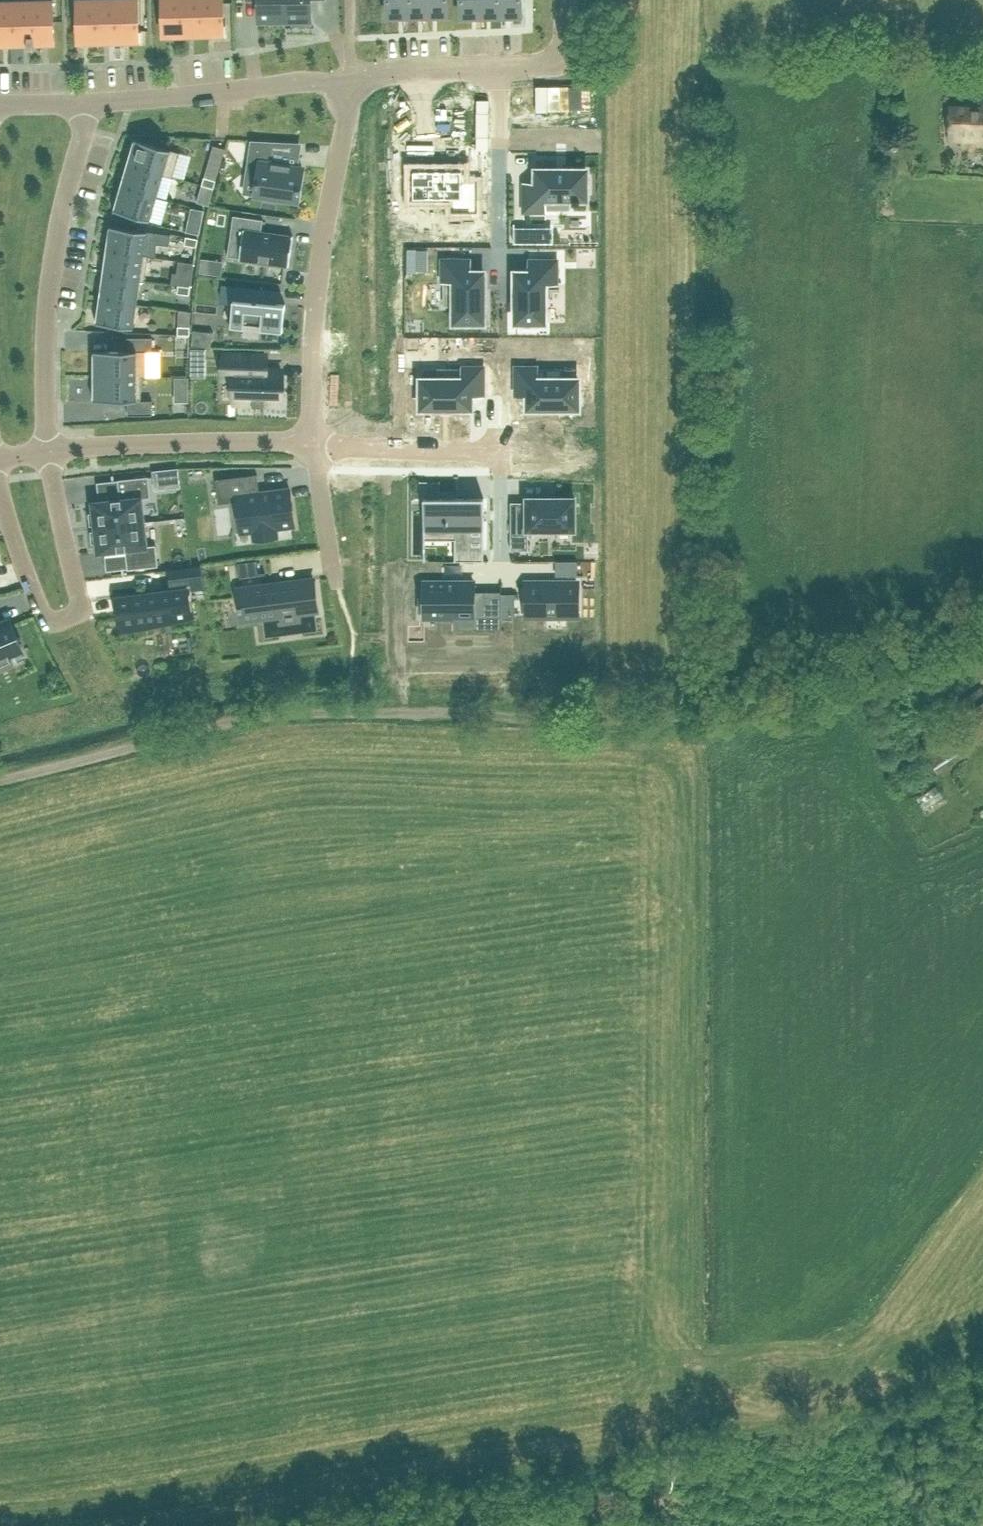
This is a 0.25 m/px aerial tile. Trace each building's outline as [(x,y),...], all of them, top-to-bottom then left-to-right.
[(98,41),(97,0),(77,0),(78,42),(98,41)] [(118,0),(98,0),(97,0),(98,41),(119,41),(118,0)] [(138,0),(118,0),(119,41),(139,40),(138,0)] [(182,0),(162,0),(163,35),(183,35),(182,0)] [(203,0),(182,0),(183,35),(204,34),(203,0)] [(223,0),(203,0),(204,34),(224,33),(223,0)] [(285,0),(258,0),(259,21),(285,21),(285,0)] [(285,21),(292,21),(292,25),(311,24),(311,0),(285,0),(285,21)] [(387,16),(408,15),(408,0),(387,0),(387,16)] [(408,15),(428,15),(428,0),(408,0),(408,15)] [(428,15),(449,14),(448,0),(428,0),(428,15)] [(461,16),(481,16),(481,0),(460,0),(461,16)] [(481,16),(501,15),(501,0),(481,0),(481,16)] [(501,15),(522,15),(522,0),(501,0),(501,15)] [(54,42),(53,1),(33,2),(34,43),(54,42)] [(13,2),(0,3),(0,44),(14,43),(13,2)] [(34,43),(33,2),(13,2),(14,43),(28,43),(28,47),(34,47),(34,43)] [(967,102),(967,105),(949,105),(949,137),(982,138),(982,102),(967,102)] [(134,141),(135,141),(128,164),(163,174),(173,177),(180,152),(134,139),(134,141)] [(256,187),(257,187),(256,196),(297,202),(302,168),(279,165),(282,144),(251,142),(245,180),(258,182),(257,183),(256,187)] [(163,174),(128,164),(122,187),(157,197),(163,174)] [(410,167),(410,201),(426,201),(452,201),(452,213),(477,213),(477,180),(465,180),(465,167),(410,167)] [(522,180),(522,213),(547,213),(547,201),(573,201),(589,201),(589,167),(534,167),(534,180),(522,180)] [(204,177),(202,185),(214,188),(216,180),(204,177)] [(157,197),(122,187),(115,209),(114,208),(114,210),(150,220),(157,197)] [(293,236),(261,231),(263,219),(233,215),(230,240),(241,242),(239,258),(239,259),(289,266),(293,236)] [(201,226),(189,223),(187,232),(199,234),(201,226)] [(147,231),(110,226),(109,227),(111,228),(107,250),(144,255),(147,231)] [(465,232),(465,244),(488,244),(488,232),(465,232)] [(186,236),(184,244),(196,247),(198,239),(186,236)] [(210,250),(219,266),(230,259),(221,244),(210,250)] [(107,250),(104,275),(140,280),(145,281),(149,255),(144,255),(107,250)] [(440,259),(440,284),(452,284),(452,310),(452,326),(486,326),(486,270),(473,270),(473,259),(440,259)] [(513,270),(513,326),(547,326),(547,310),(547,284),(559,284),(559,259),(526,259),(526,270),(513,270)] [(104,275),(101,299),(137,304),(140,280),(104,275)] [(273,303),(274,290),(222,284),(220,300),(233,302),(231,327),(245,328),(244,335),(259,337),(260,330),(282,332),(285,304),(273,303)] [(190,286),(178,285),(177,293),(189,294),(190,286)] [(137,304),(101,299),(97,321),(96,321),(96,323),(134,328),(137,304)] [(190,327),(178,326),(178,334),(190,335),(190,327)] [(93,351),(93,353),(95,352),(95,377),(141,377),(146,377),(146,351),(152,351),(152,337),(128,337),(128,351),(93,351)] [(235,379),(234,404),(253,404),(253,405),(264,406),(264,405),(281,405),(282,369),(266,369),(266,354),(224,353),(223,379),(235,379)] [(418,376),(418,411),(474,411),(474,398),(485,398),(485,365),(460,365),(460,376),(434,376),(418,376)] [(514,365),(514,398),(525,398),(525,411),(581,411),(581,376),(565,376),(539,376),(539,365),(514,365)] [(141,377),(95,377),(95,399),(93,399),(93,401),(128,401),(128,414),(152,414),(152,400),(141,400),(141,377)] [(163,486),(161,469),(153,470),(155,487),(163,486)] [(257,475),(215,480),(219,504),(237,502),(241,533),(253,532),(254,540),(278,537),(277,529),(295,526),(293,510),(293,504),(292,504),(290,488),(259,493),(257,475)] [(95,527),(145,522),(142,498),(150,497),(148,476),(118,480),(120,498),(108,499),(108,500),(92,502),(93,511),(89,512),(90,524),(95,524),(95,527)] [(511,520),(511,550),(528,550),(528,530),(575,530),(575,498),(557,498),(557,497),(545,497),(545,498),(527,498),(527,502),(527,520),(511,520)] [(424,498),(424,531),(455,531),(455,561),(473,561),(473,549),(484,549),(484,498),(424,498)] [(156,545),(147,546),(145,522),(95,527),(95,530),(91,531),(92,544),(97,543),(98,552),(114,551),(114,552),(126,550),(128,569),(158,565),(156,545)] [(238,564),(241,564),(242,575),(240,576),(240,577),(265,574),(265,572),(258,573),(257,561),(238,563),(238,564)] [(556,561),(556,575),(577,575),(577,561),(556,561)] [(200,565),(168,569),(168,571),(170,586),(191,583),(192,590),(206,588),(200,565)] [(318,610),(314,579),(238,589),(242,620),(284,614),(283,606),(296,605),(297,613),(318,610)] [(418,596),(418,599),(420,599),(420,611),(435,611),(435,617),(455,617),(455,627),(474,627),(474,582),(424,582),(424,596),(418,596)] [(526,582),(526,616),(577,616),(577,582),(526,582)] [(117,598),(121,626),(191,616),(188,589),(117,598)] [(485,617),(499,617),(499,629),(501,629),(501,591),(499,591),(499,592),(485,592),(485,617)] [(22,649),(10,621),(11,620),(10,619),(0,623),(0,664),(10,660),(10,661),(11,660),(9,654),(22,649)] [(978,688),(950,707),(973,741),(982,734),(982,695),(978,688)] [(938,774),(966,756),(957,743),(929,761),(938,774)]
